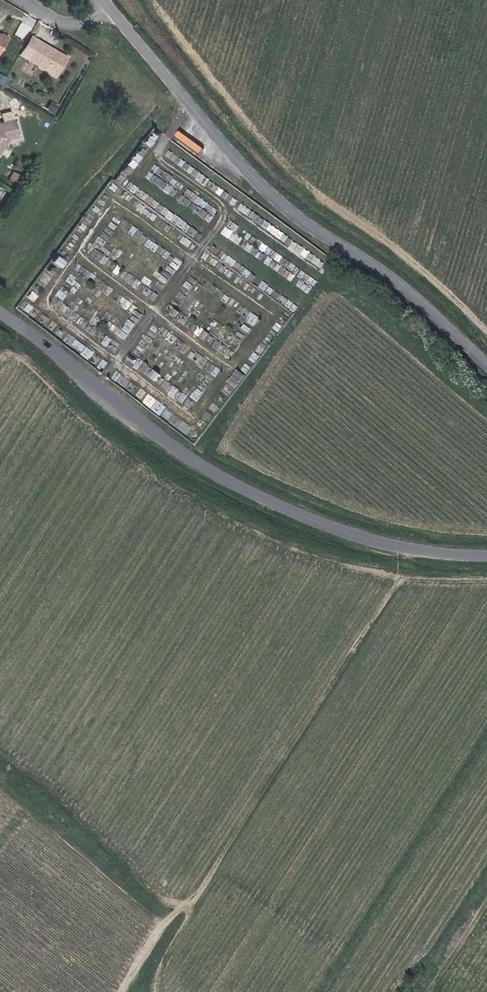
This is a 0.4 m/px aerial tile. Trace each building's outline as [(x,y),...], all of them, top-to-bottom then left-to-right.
[(11,36),(3,33),(3,35),(0,33),(0,56),(1,56),(11,36)] [(60,75),(71,57),(40,39),(29,58),(60,75)] [(17,118),(0,123),(0,153),(2,154),(11,138),(21,136),(17,118)] [(214,156),(191,139),(187,144),(210,161),(214,156)] [(16,171),(11,179),(21,184),(26,176),(16,171)]
